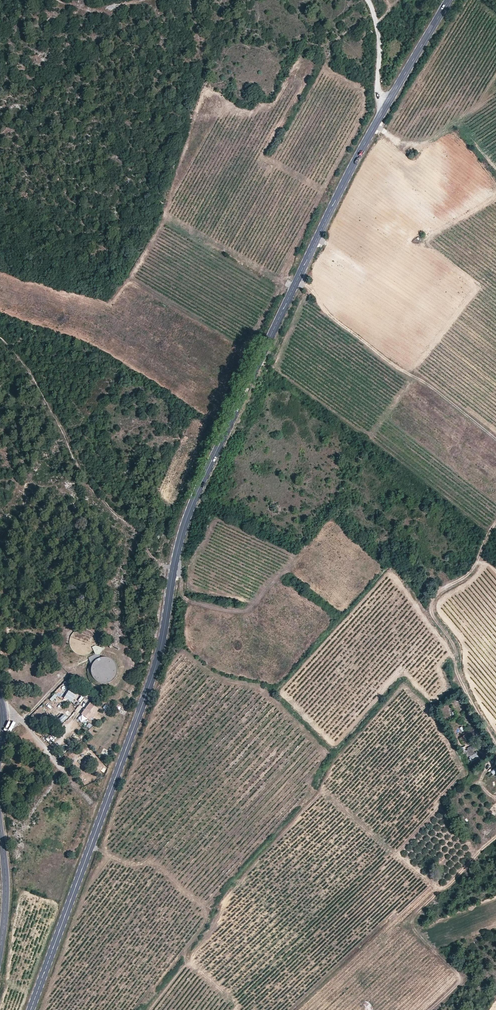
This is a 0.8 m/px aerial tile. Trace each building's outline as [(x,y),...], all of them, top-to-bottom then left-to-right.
[(94,648),(95,644),(95,640),(93,636),(90,633),(87,631),(83,630),(78,631),(75,633),(72,635),(70,639),(69,643),(70,647),(71,651),(74,654),(78,656),(82,656),(86,656),(90,654),(93,651),(94,648)] [(99,649),(94,648),(93,651),(95,656),(89,659),(92,667),(93,665),(94,663),(96,662),(98,660),(101,652),(99,649)] [(117,674),(117,672),(117,670),(116,667),(115,665),(114,663),(113,662),(111,661),(109,660),(106,659),(104,659),(102,659),(100,659),(98,660),(96,662),(94,663),(93,665),(92,667),(91,669),(91,672),(91,674),(92,676),(93,678),(94,680),(96,681),(98,683),(100,684),(102,684),(104,685),(106,684),(108,684),(110,683),(112,682),(114,680),(115,678),(116,676),(117,674)] [(70,688),(64,697),(72,702),(77,692),(70,688)] [(77,692),(72,702),(75,704),(81,694),(77,692)] [(54,703),(57,696),(53,694),(49,701),(54,703)] [(87,720),(90,722),(98,710),(89,704),(81,714),(85,717),(83,720),(85,722),(87,720)] [(33,713),(36,717),(44,712),(42,708),(33,713)] [(61,723),(67,719),(64,714),(58,719),(61,723)] [(51,745),(55,741),(50,736),(46,740),(51,745)] [(464,736),(458,739),(462,745),(468,742),(464,736)] [(90,750),(81,755),(87,765),(96,760),(90,750)] [(474,765),(481,760),(476,753),(469,758),(474,765)]
